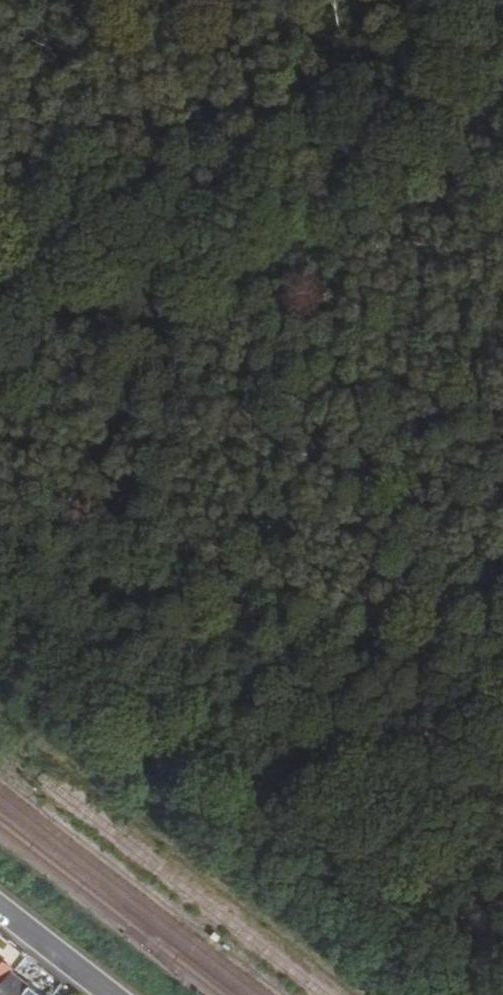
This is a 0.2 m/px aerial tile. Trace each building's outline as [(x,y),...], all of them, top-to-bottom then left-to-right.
[(15,973),(0,962),(0,992),(15,973)] [(15,973),(0,992),(0,994),(43,994),(15,973)]
